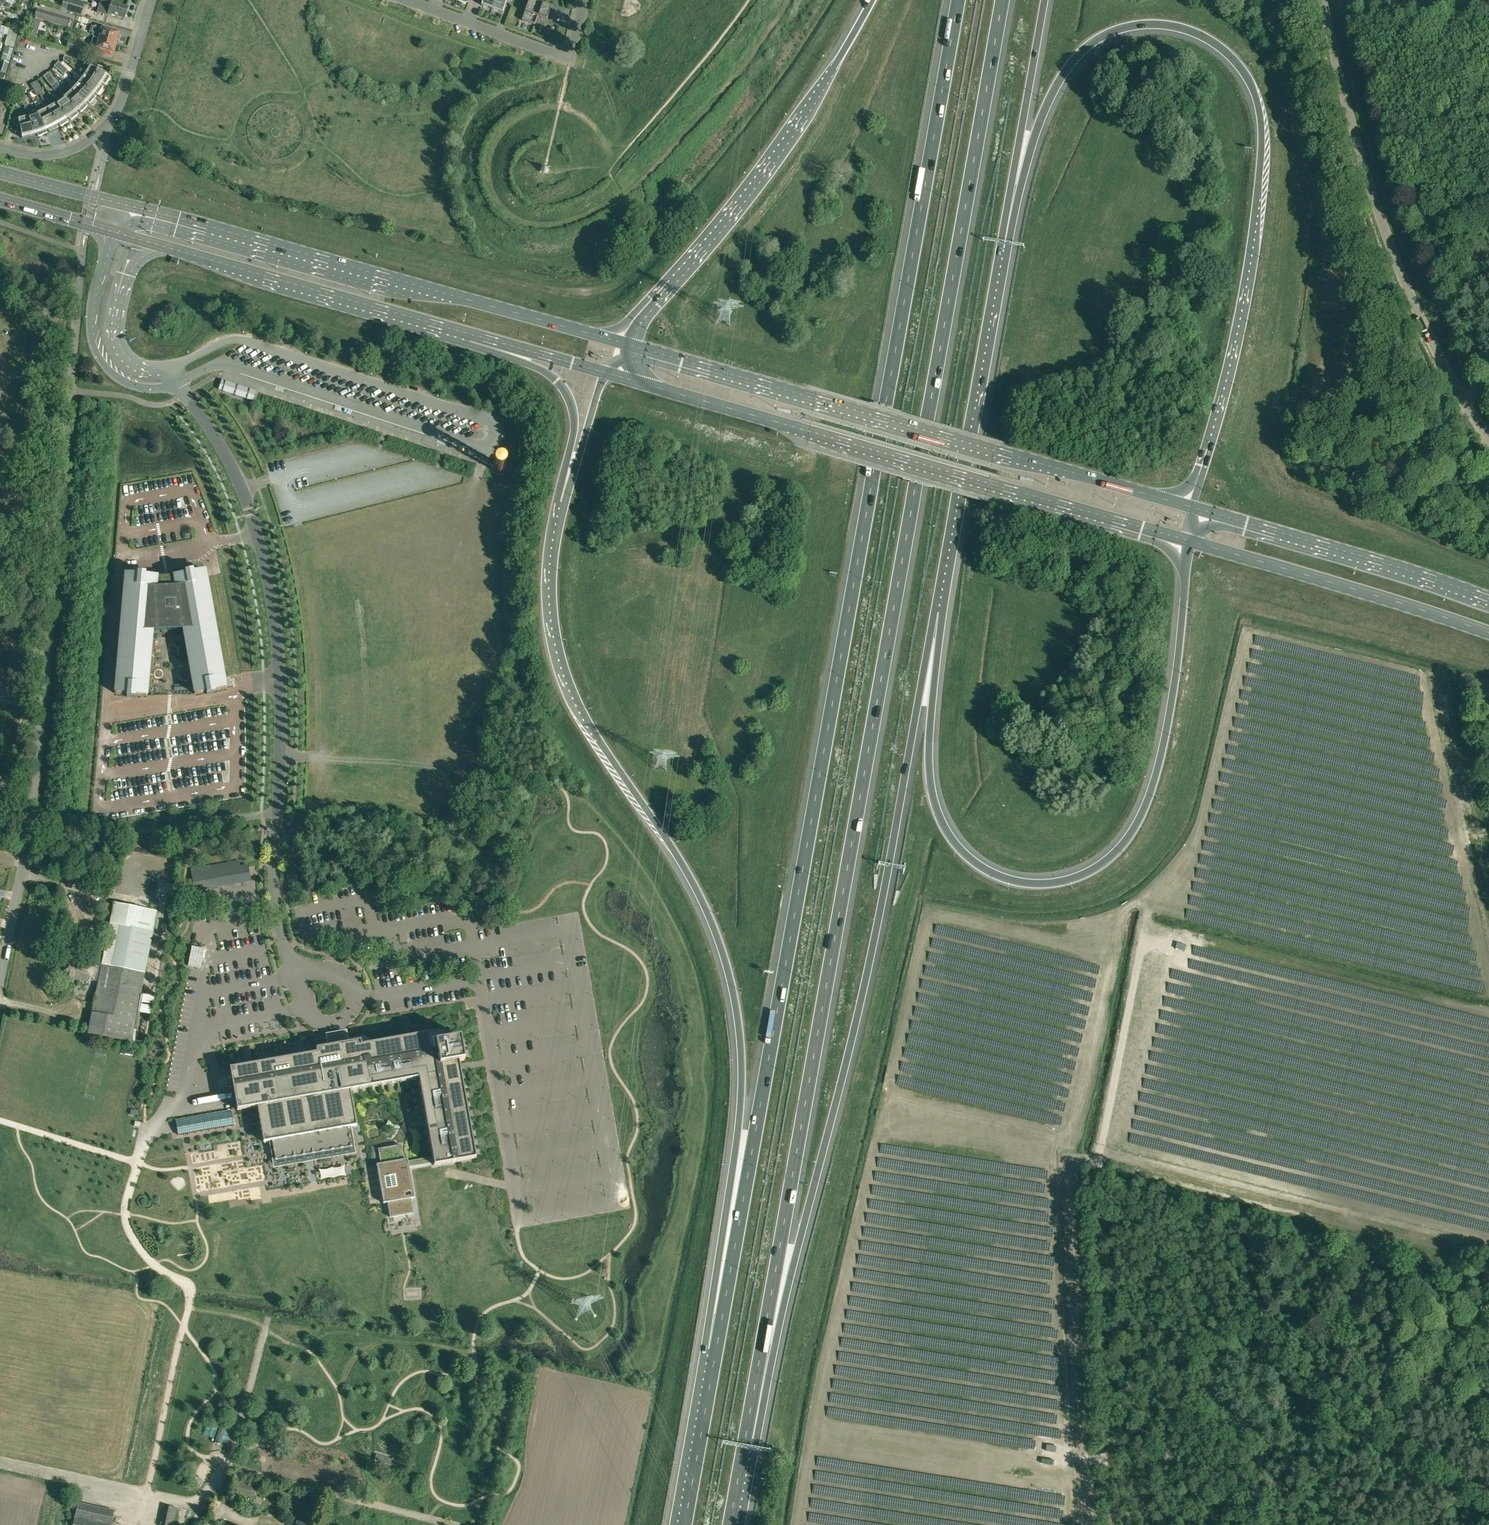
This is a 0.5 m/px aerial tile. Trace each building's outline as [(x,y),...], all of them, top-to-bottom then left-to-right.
[(4,4),(11,7),(14,0),(0,0),(0,8),(4,4)] [(60,10),(80,17),(85,2),(77,0),(59,0),(57,6),(61,7),(60,10)] [(108,16),(108,14),(124,19),(127,7),(112,3),(113,2),(108,0),(104,11),(103,14),(108,16)] [(495,0),(483,0),(481,5),(491,9),(495,0)] [(491,9),(502,13),(507,1),(512,3),(512,5),(514,0),(495,0),(491,9)] [(530,0),(529,0),(522,20),(535,25),(537,17),(546,20),(551,7),(530,0)] [(34,18),(66,27),(69,18),(36,9),(34,18)] [(94,35),(93,39),(115,46),(116,40),(118,39),(119,36),(118,35),(118,33),(95,26),(92,35),(94,35)] [(113,52),(115,46),(93,39),(91,45),(94,46),(92,51),(110,57),(112,52),(113,52)] [(65,48),(82,54),(85,45),(68,40),(65,48)] [(70,65),(72,58),(64,56),(63,60),(70,65)] [(0,61),(0,72),(6,73),(9,63),(0,61)] [(54,67),(59,71),(63,66),(58,62),(54,67)] [(68,70),(63,66),(59,71),(64,75),(68,70)] [(101,86),(102,84),(105,86),(111,78),(107,76),(102,72),(103,69),(105,70),(105,69),(98,67),(97,67),(98,67),(97,70),(90,66),(85,75),(101,86)] [(52,78),(48,73),(43,77),(47,82),(52,78)] [(85,75),(78,83),(93,96),(95,94),(97,95),(103,88),(101,86),(85,75)] [(56,83),(52,78),(47,82),(51,87),(56,83)] [(39,87),(36,81),(30,84),(33,90),(39,87)] [(78,83),(72,91),(85,105),(87,103),(89,105),(96,98),(93,96),(78,83)] [(42,93),(39,87),(33,90),(36,96),(42,93)] [(85,105),(72,91),(64,97),(76,113),(78,111),(80,113),(87,107),(85,105)] [(64,97),(56,103),(67,120),(68,118),(70,121),(78,115),(76,113),(64,97)] [(47,109),(56,126),(59,125),(60,127),(68,122),(67,120),(56,103),(47,109)] [(45,131),(48,130),(49,133),(58,129),(56,126),(47,109),(38,113),(45,131)] [(34,135),(37,134),(38,138),(46,134),(45,131),(38,113),(28,116),(34,135)] [(34,135),(28,116),(18,119),(14,118),(11,131),(16,132),(15,134),(16,134),(16,132),(21,134),(22,138),(34,135)] [(225,392),(229,382),(223,380),(220,390),(225,392)] [(256,392),(250,390),(247,399),(253,401),(256,392)] [(175,587),(166,587),(165,586),(165,585),(164,585),(163,585),(162,585),(161,585),(160,585),(160,586),(160,587),(156,587),(155,587),(156,578),(157,578),(157,577),(155,576),(155,577),(145,576),(146,573),(137,573),(137,575),(128,574),(125,574),(125,575),(126,575),(125,585),(124,585),(124,586),(125,586),(124,595),(123,595),(123,597),(124,597),(124,606),(122,606),(122,607),(123,607),(123,617),(122,617),(121,618),(123,618),(122,628),(121,628),(120,629),(122,629),(121,638),(120,638),(120,640),(121,640),(120,649),(119,649),(119,650),(120,650),(119,660),(118,660),(118,661),(119,661),(118,671),(117,671),(117,672),(118,672),(117,682),(116,681),(116,683),(117,683),(116,692),(115,692),(115,694),(117,694),(127,694),(126,697),(135,698),(135,695),(144,696),(146,696),(147,696),(147,695),(146,695),(147,685),(148,686),(148,684),(147,684),(148,675),(149,675),(149,673),(148,673),(149,664),(150,664),(150,663),(149,663),(150,653),(151,653),(151,652),(150,652),(151,642),(152,642),(152,641),(151,641),(151,632),(153,632),(153,631),(183,630),(184,630),(186,640),(185,640),(185,641),(186,641),(188,650),(187,650),(187,652),(188,651),(190,661),(189,661),(189,662),(190,662),(192,671),(190,672),(191,673),(192,673),(193,682),(192,682),(193,684),(194,683),(195,693),(194,693),(194,694),(197,694),(206,692),(207,694),(215,693),(214,690),(224,689),(225,689),(226,688),(226,687),(225,687),(224,683),(223,678),(224,678),(224,677),(223,677),(221,667),(222,667),(222,666),(221,666),(219,657),(221,657),(220,655),(219,656),(218,646),(219,646),(218,645),(217,645),(216,636),(217,635),(217,634),(215,634),(214,625),(215,625),(215,623),(214,624),(212,614),(213,614),(213,613),(212,613),(210,604),(211,603),(211,602),(210,602),(208,593),(209,593),(209,592),(208,592),(206,582),(207,582),(207,581),(206,581),(204,572),(205,572),(205,570),(203,571),(194,572),(193,570),(185,572),(185,574),(176,576),(176,575),(175,576),(174,576),(174,577),(175,577),(176,586),(175,587)] [(7,703),(10,691),(0,689),(0,702),(7,703)] [(191,870),(195,891),(250,881),(248,866),(240,867),(239,861),(191,870)] [(114,903),(88,1034),(131,1042),(156,912),(114,903)] [(204,948),(191,946),(188,966),(200,968),(204,948)] [(90,980),(97,982),(100,965),(93,964),(67,959),(64,976),(90,981),(90,980)] [(230,1071),(237,1111),(255,1108),(262,1143),(272,1141),(276,1159),(352,1145),(349,1127),(358,1125),(352,1090),(415,1078),(429,1157),(408,1161),(407,1156),(403,1157),(401,1147),(375,1152),(377,1162),(372,1163),(380,1206),(385,1205),(387,1217),(413,1212),(410,1200),(415,1199),(410,1171),(431,1167),(431,1169),(476,1161),(457,1060),(461,1059),(458,1040),(447,1042),(445,1032),(358,1048),(357,1042),(347,1044),(346,1038),(325,1042),(326,1048),(316,1050),(317,1055),(230,1071)] [(230,1110),(174,1120),(177,1133),(233,1124),(230,1110)] [(317,1503),(308,1501),(305,1511),(314,1513),(317,1503)] [(73,1524),(111,1524),(114,1511),(78,1503),(73,1524)] [(161,1524),(173,1524),(176,1508),(165,1506),(161,1524)]
